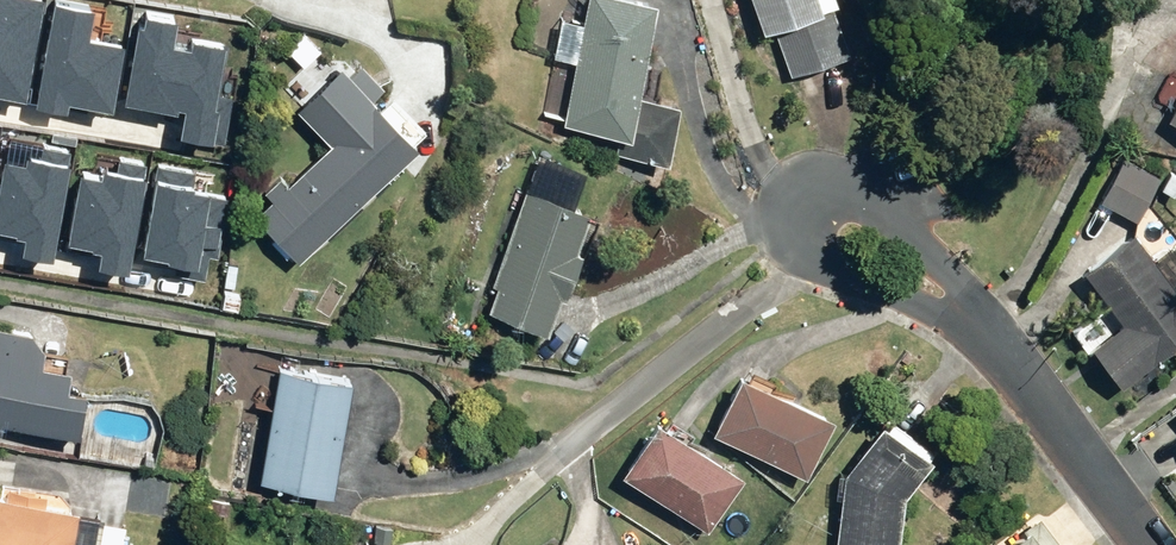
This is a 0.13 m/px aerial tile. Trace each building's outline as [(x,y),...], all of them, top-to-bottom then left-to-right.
[(46,1),(39,0),(0,0),(0,98),(26,103),(46,1)] [(568,118),(641,133),(669,0),(593,0),(568,118)] [(790,76),(858,50),(839,0),(760,0),(790,76)] [(94,11),(56,4),(36,109),(68,115),(69,108),(112,116),(125,51),(88,44),(94,11)] [(140,26),(125,107),(178,117),(179,111),(187,113),(181,141),(223,149),(232,99),(219,97),(228,51),(193,44),(192,52),(173,49),(177,26),(146,20),(145,27),(140,26)] [(261,211),(303,255),(426,140),(353,64),(308,107),(338,138),(261,211)] [(55,264),(75,156),(44,150),(42,160),(33,158),(32,162),(27,161),(26,168),(5,164),(0,190),(0,236),(18,239),(18,242),(26,243),(24,258),(55,264)] [(100,273),(130,278),(148,180),(145,180),(148,165),(120,160),(118,173),(104,171),(103,175),(83,171),(70,246),(94,251),(93,255),(103,257),(100,273)] [(1126,162),(1103,204),(1138,224),(1162,181),(1126,162)] [(198,172),(159,166),(143,260),(169,264),(168,267),(184,270),(183,277),(205,281),(209,259),(218,260),(230,195),(195,189),(198,172)] [(490,307),(555,328),(594,209),(529,187),(490,307)] [(1138,233),(1091,267),(1129,319),(1096,343),(1127,384),(1175,348),(1175,284),(1138,233)] [(2,440),(4,429),(82,444),(91,395),(69,391),(72,374),(33,367),(38,339),(0,332),(0,440),(2,440)] [(744,368),(717,426),(813,469),(840,411),(744,368)] [(350,385),(282,375),(266,485),(335,495),(350,385)] [(661,413),(625,467),(714,524),(749,470),(661,413)] [(837,544),(905,544),(912,488),(939,455),(890,415),(845,469),(837,544)] [(84,500),(0,487),(0,544),(77,544),(84,500)] [(1001,544),(1065,544),(1042,515),(1001,544)] [(565,534),(547,544),(572,544),(565,534)] [(343,544),(388,544),(385,535),(343,544)]
